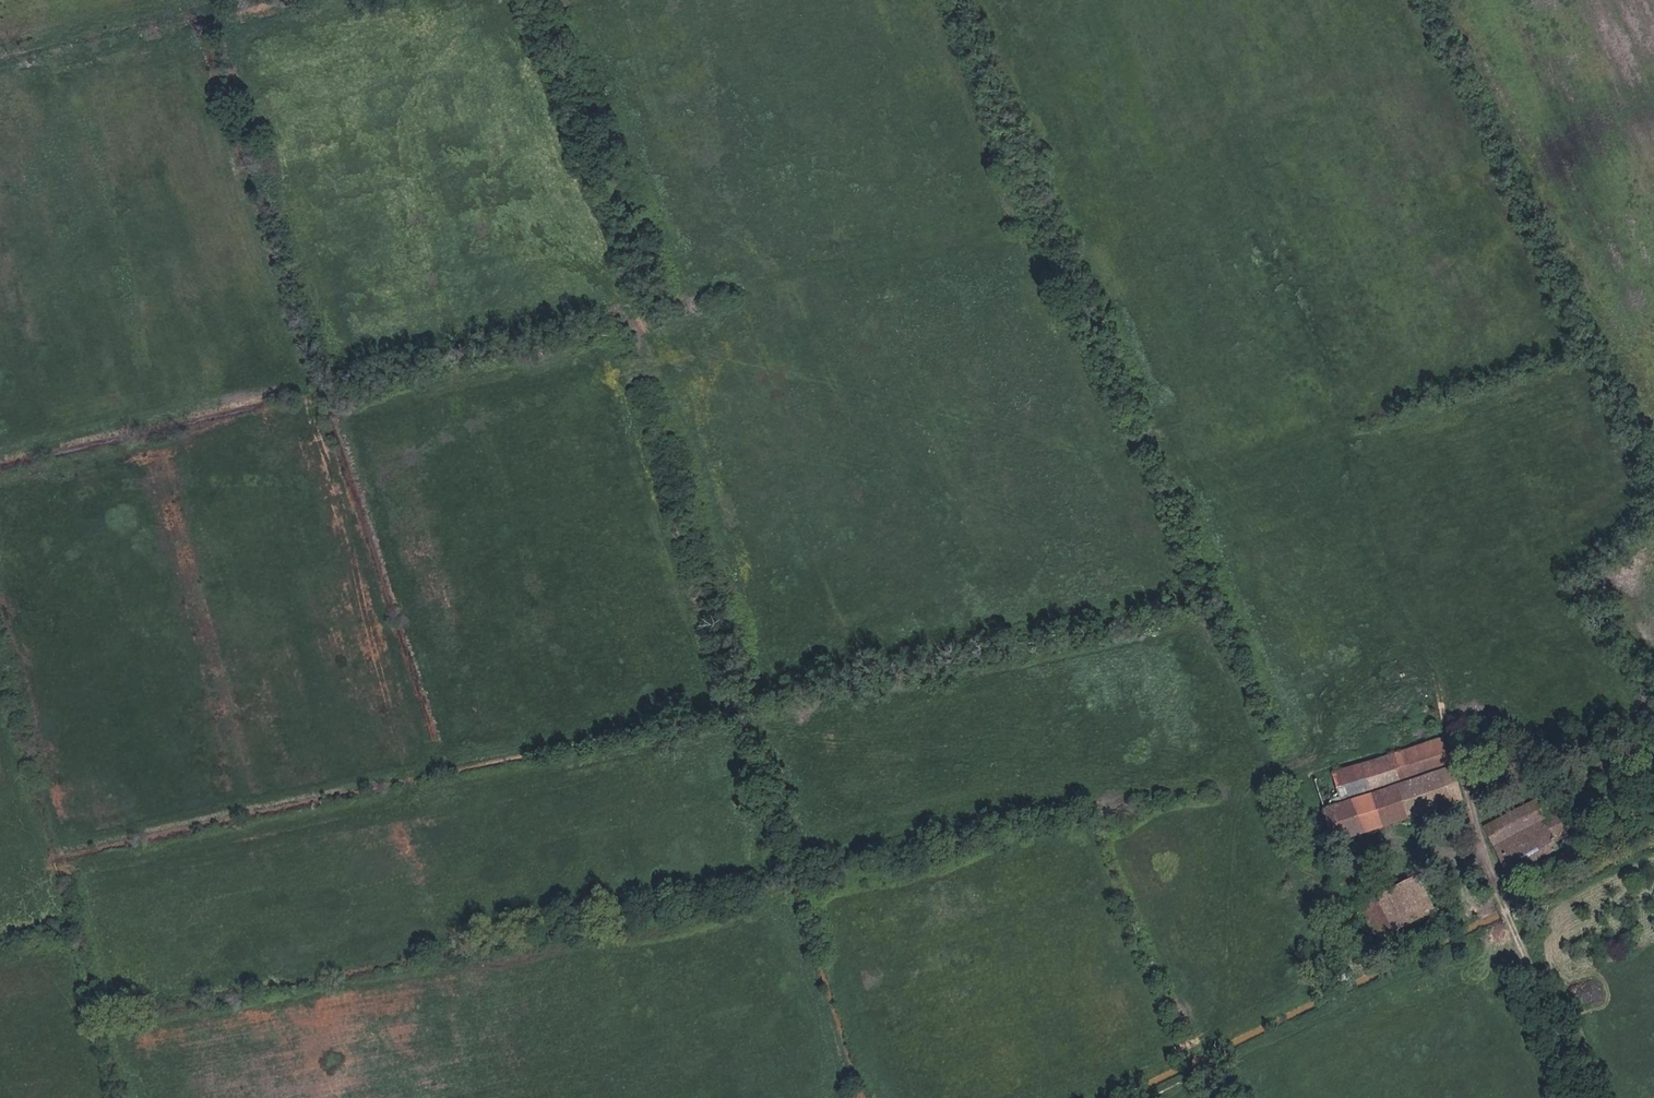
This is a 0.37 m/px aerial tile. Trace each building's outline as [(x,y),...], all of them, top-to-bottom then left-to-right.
[(1418,816),(1464,800),(1445,739),(1398,753),(1418,816)] [(1337,842),(1418,816),(1398,753),(1318,778),(1337,842)] [(1523,841),(1511,818),(1490,829),(1514,874),(1564,849),(1560,838),(1569,833),(1552,798),(1536,806),(1547,828),(1523,841)] [(1536,806),(1511,818),(1523,841),(1547,828),(1536,806)] [(1379,942),(1436,913),(1419,880),(1361,909),(1379,942)]
